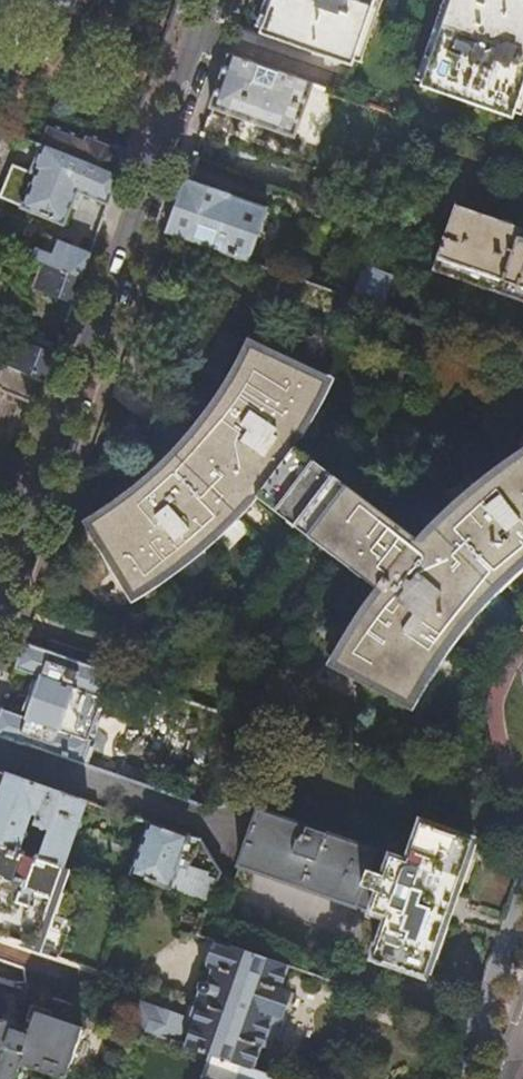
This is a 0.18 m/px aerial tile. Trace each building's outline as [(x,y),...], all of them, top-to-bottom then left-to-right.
[(260,33),(338,61),(353,66),(376,0),(272,0),(260,33)] [(422,86),(513,118),(522,91),(522,0),(452,0),(422,86)] [(296,79),(229,54),(219,82),(210,106),(258,123),(267,97),(287,104),(296,79)] [(45,123),(38,142),(42,144),(118,175),(128,148),(84,132),(82,136),(45,123)] [(108,203),(118,175),(42,144),(31,171),(13,163),(0,194),(0,196),(21,205),(21,207),(64,224),(72,204),(78,190),(108,203)] [(175,206),(167,230),(249,259),(268,207),(185,177),(175,206)] [(475,284),(522,301),(522,226),(457,203),(444,239),(434,269),(475,284)] [(42,260),(54,265),(83,276),(91,252),(41,233),(32,256),(35,257),(42,260)] [(39,267),(42,260),(35,257),(32,264),(39,267)] [(83,276),(54,265),(46,285),(76,297),(83,276)] [(355,297),(384,307),(395,278),(366,268),(355,297)] [(138,590),(142,587),(165,572),(190,554),(222,526),(259,489),(378,590),(381,587),(385,590),(374,604),(362,622),(351,639),(339,662),(411,701),(427,673),(448,642),(467,616),(484,597),(511,571),(522,561),(522,459),(513,466),(483,488),(451,515),(425,540),(418,544),(419,541),(297,440),(296,442),(294,440),(310,415),(329,378),(255,344),(241,369),(236,379),(224,398),(207,421),(185,447),(161,471),(135,493),(125,500),(113,508),(93,521),(138,590)] [(25,346),(17,366),(47,378),(54,358),(25,346)] [(17,366),(5,362),(0,375),(0,385),(1,386),(0,387),(38,403),(47,378),(17,366)] [(11,482),(20,457),(0,449),(0,478),(11,482)] [(265,729),(245,722),(220,792),(74,739),(93,685),(60,673),(66,656),(24,641),(15,665),(41,675),(34,695),(26,716),(1,707),(0,708),(0,733),(213,808),(241,798),(265,729)] [(0,769),(0,842),(65,865),(87,799),(0,769)] [(405,862),(303,826),(258,811),(238,866),(281,881),(386,917),(371,958),(423,976),(447,910),(471,841),(419,822),(405,862)] [(158,881),(209,900),(216,880),(206,876),(207,872),(188,865),(192,855),(194,855),(201,839),(150,822),(132,872),(134,873),(158,881)] [(0,842),(0,935),(35,947),(65,865),(0,842)] [(280,987),(288,965),(216,939),(207,964),(213,966),(207,982),(203,982),(200,986),(201,988),(203,991),(203,992),(198,990),(193,1006),(189,1005),(185,1016),(141,1001),(132,1026),(210,1053),(251,1068),(259,1045),(261,1046),(274,1012),(283,988),(280,987)] [(20,1063),(66,1078),(83,1028),(37,1011),(30,1028),(0,1017),(0,1078),(15,1078),(20,1063)] [(276,1076),(251,1068),(210,1053),(201,1078),(275,1078),(276,1076)]
